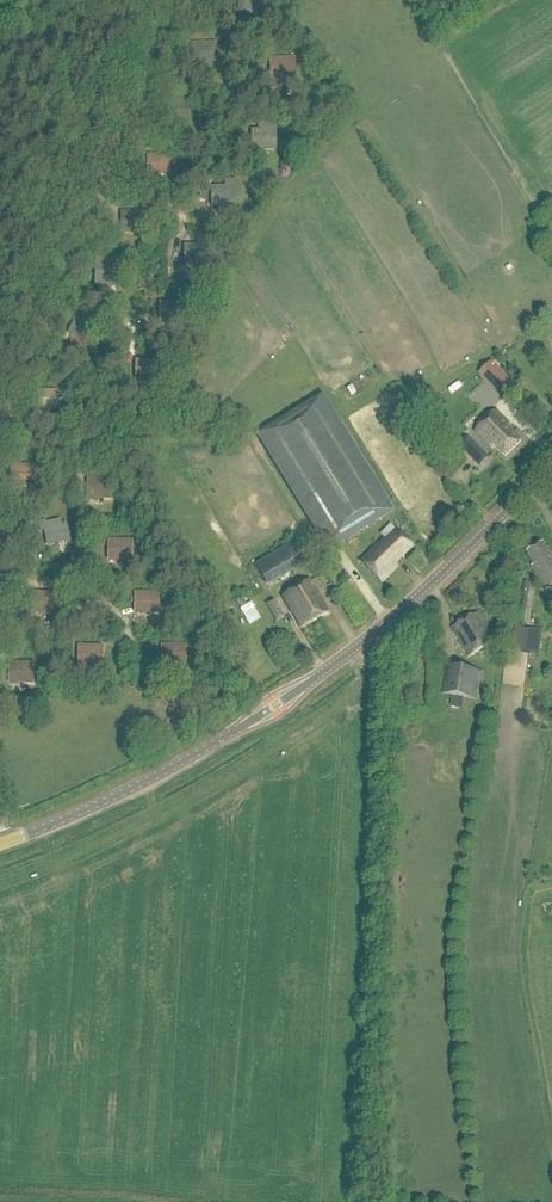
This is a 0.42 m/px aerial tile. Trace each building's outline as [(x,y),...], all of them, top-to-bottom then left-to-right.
[(235,15),(261,16),(262,0),(236,0),(235,15)] [(216,62),(216,45),(192,45),(193,62),(216,62)] [(295,86),(294,69),(271,69),(271,86),(295,86)] [(175,102),(175,98),(163,98),(164,120),(187,119),(187,101),(175,102)] [(276,150),(275,124),(258,124),(258,132),(252,132),(252,150),(276,150)] [(171,175),(171,157),(148,158),(148,175),(171,175)] [(236,206),(236,189),(212,189),(212,206),(236,206)] [(145,231),(145,213),(122,214),(122,231),(145,231)] [(208,247),(185,247),(185,264),(208,264),(208,247)] [(120,269),(96,269),(96,286),(119,286),(120,269)] [(184,322),(184,305),(161,305),(161,322),(184,322)] [(93,321),(78,314),(69,333),(89,343),(95,328),(91,326),(93,321)] [(160,379),(160,362),(136,362),(136,380),(160,379)] [(508,378),(496,390),(503,398),(516,385),(508,378)] [(63,393),(40,392),(39,410),(63,410),(63,393)] [(391,507),(323,396),(257,436),(325,547),(391,507)] [(507,422),(497,411),(476,433),(492,448),(495,445),(506,456),(520,441),(507,429),(507,422)] [(472,444),(466,451),(480,465),(487,459),(472,444)] [(463,461),(453,468),(464,482),(474,475),(463,461)] [(35,468),(12,467),(11,484),(35,485),(35,468)] [(111,481),(88,481),(88,498),(111,498),(111,481)] [(46,525),(45,521),(39,523),(41,532),(45,531),(48,546),(69,541),(66,526),(62,527),(61,522),(46,525)] [(0,532),(0,549),(13,549),(13,532),(0,532)] [(412,547),(397,532),(386,543),(384,540),(379,545),(378,544),(360,562),(382,584),(398,567),(395,564),(412,547)] [(132,543),(109,542),(109,559),(132,560),(132,543)] [(544,543),(527,553),(535,565),(532,567),(547,591),(551,588),(551,557),(544,543)] [(301,568),(293,553),(259,571),(267,587),(301,568)] [(310,581),(296,589),(315,621),(329,613),(310,581)] [(515,628),(513,628),(510,651),(531,654),(532,646),(541,648),(543,632),(525,630),(529,591),(531,583),(521,582),(519,590),(515,628)] [(315,621),(296,589),(283,597),(293,615),(301,629),(315,621)] [(56,596),(33,595),(33,612),(56,613),(56,596)] [(159,595),(135,595),(135,612),(158,612),(159,595)] [(284,617),(274,600),(266,605),(276,622),(284,617)] [(495,643),(478,614),(453,629),(470,658),(495,643)] [(185,647),(162,647),(162,664),(185,664),(185,647)] [(102,648),(79,648),(79,665),(102,665),(102,648)] [(33,665),(10,665),(9,682),(33,683),(33,665)] [(481,672),(445,667),(441,696),(477,701),(481,672)]
